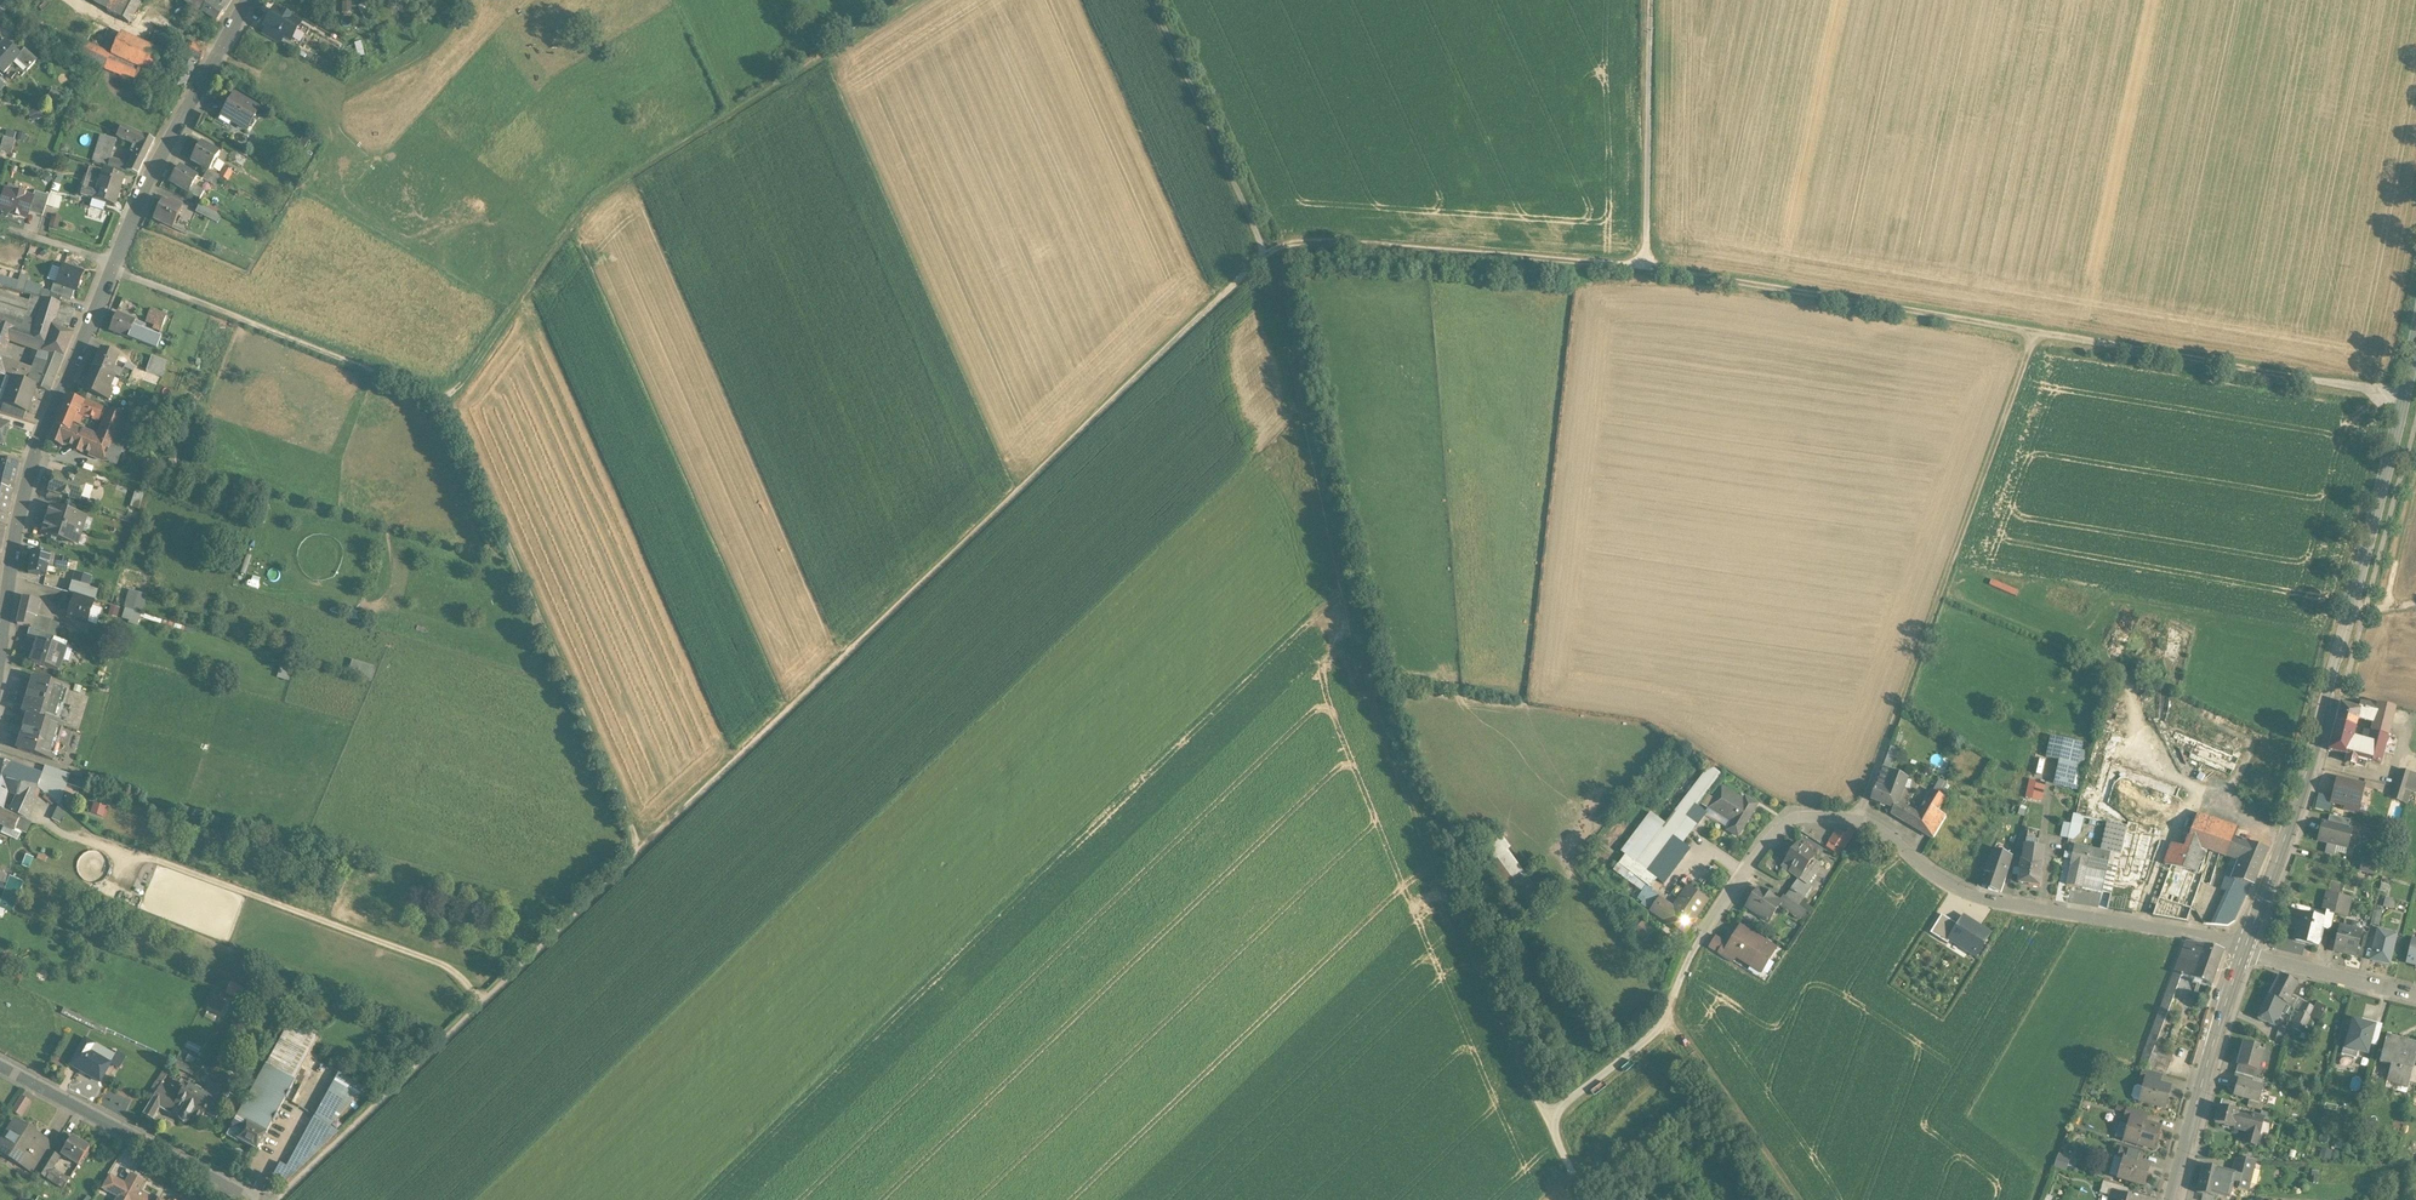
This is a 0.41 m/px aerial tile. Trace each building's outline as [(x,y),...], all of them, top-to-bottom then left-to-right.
[(88,1),(116,17),(125,0),(88,0),(88,1)] [(116,17),(128,24),(129,23),(130,20),(141,0),(125,0),(116,17)] [(200,13),(208,0),(182,0),(200,13)] [(200,13),(215,23),(231,0),(208,0),(200,13)] [(288,17),(283,14),(284,14),(283,13),(282,14),(274,9),(271,15),(269,13),(265,19),(268,21),(264,26),(267,28),(283,37),(290,41),(300,24),(289,18),(290,17),(289,17),(288,17)] [(283,37),(267,28),(262,35),(279,45),(283,37)] [(151,48),(120,34),(110,52),(85,43),(80,54),(135,79),(135,78),(153,84),(158,72),(158,71),(153,70),(160,53),(151,48)] [(4,41),(0,46),(0,71),(4,74),(16,61),(27,71),(36,62),(24,51),(20,55),(4,41)] [(160,67),(158,71),(175,79),(181,66),(176,64),(172,73),(160,67)] [(175,79),(158,71),(158,72),(166,76),(174,80),(175,79)] [(158,72),(153,84),(154,84),(161,88),(166,76),(158,72)] [(256,107),(233,94),(222,113),(232,119),(230,121),(231,122),(244,129),(256,107)] [(43,117),(39,109),(27,114),(30,122),(43,117)] [(232,119),(222,113),(220,111),(214,121),(227,128),(231,122),(230,121),(232,119)] [(154,142),(121,126),(116,137),(134,145),(131,152),(135,154),(131,162),(141,167),(154,142)] [(116,140),(101,136),(92,163),(107,167),(109,160),(110,160),(116,140)] [(11,154),(15,141),(3,137),(0,149),(0,151),(11,154)] [(219,153),(201,143),(191,161),(207,171),(209,171),(219,153)] [(141,167),(131,162),(129,166),(110,160),(109,160),(107,167),(137,176),(141,167)] [(197,177),(179,167),(170,183),(188,193),(192,186),(197,177)] [(103,172),(89,168),(85,183),(99,187),(103,172)] [(232,173),(224,168),(219,178),(227,182),(232,173)] [(209,171),(207,171),(202,179),(214,186),(219,178),(209,171)] [(123,178),(103,172),(99,187),(118,193),(123,178)] [(99,187),(85,183),(80,197),(94,201),(99,187)] [(192,186),(188,193),(199,200),(204,193),(192,186)] [(118,193),(99,187),(94,201),(114,207),(118,193)] [(5,189),(0,206),(0,210),(26,219),(28,213),(33,198),(5,189)] [(35,192),(33,198),(28,213),(43,218),(49,197),(35,192)] [(170,201),(168,204),(162,201),(153,220),(185,235),(186,233),(173,227),(182,206),(170,201)] [(212,212),(199,206),(195,213),(209,220),(212,212)] [(61,216),(53,214),(49,227),(57,229),(61,216)] [(83,274),(62,267),(56,283),(54,283),(50,293),(71,300),(74,292),(76,292),(83,274)] [(14,291),(23,294),(25,286),(17,284),(14,291)] [(53,294),(40,290),(37,298),(42,300),(50,302),(53,294)] [(0,297),(0,312),(21,319),(24,304),(0,297)] [(42,300),(35,325),(24,321),(20,332),(21,333),(18,344),(44,352),(53,323),(59,305),(50,302),(42,300)] [(74,310),(59,305),(53,323),(63,326),(62,327),(68,329),(74,310)] [(166,317),(150,310),(145,323),(154,326),(153,329),(160,332),(166,317)] [(135,322),(116,314),(108,331),(127,340),(128,339),(154,349),(157,341),(131,331),(135,322)] [(0,320),(0,345),(6,347),(15,325),(0,320)] [(63,326),(53,323),(44,352),(49,354),(48,359),(61,363),(72,335),(61,331),(62,327),(63,326)] [(118,357),(101,349),(93,368),(110,376),(113,369),(118,357)] [(3,356),(0,363),(0,376),(2,376),(2,375),(7,363),(9,359),(3,356)] [(166,362),(151,357),(146,373),(161,378),(166,362)] [(32,372),(27,384),(35,387),(49,392),(59,366),(48,363),(37,360),(32,372)] [(32,372),(7,363),(2,375),(12,379),(27,384),(32,372)] [(122,372),(119,380),(128,384),(135,369),(125,365),(122,372)] [(110,376),(93,368),(86,383),(90,385),(87,392),(108,401),(112,393),(108,391),(114,378),(110,376)] [(122,372),(113,369),(110,376),(114,378),(119,380),(122,372)] [(27,384),(12,379),(3,403),(24,411),(26,411),(35,387),(27,384)] [(102,409),(67,397),(62,409),(76,413),(97,420),(98,419),(102,409)] [(3,403),(0,411),(0,414),(20,420),(24,411),(3,403)] [(76,413),(62,409),(55,426),(69,431),(71,427),(76,413)] [(109,411),(102,409),(98,419),(105,421),(109,411)] [(122,417),(109,411),(105,421),(105,423),(98,439),(92,454),(104,459),(122,417)] [(131,420),(122,417),(104,459),(101,465),(110,469),(131,420)] [(4,445),(10,423),(0,421),(0,444),(4,445)] [(69,431),(55,426),(49,441),(46,450),(58,454),(62,442),(92,454),(98,439),(71,427),(69,431)] [(0,460),(0,489),(11,492),(18,465),(0,460)] [(97,476),(78,470),(74,480),(85,484),(84,485),(93,488),(97,476)] [(67,478),(62,476),(55,474),(53,480),(51,485),(50,490),(49,491),(62,495),(63,496),(66,497),(68,497),(79,501),(80,498),(84,485),(85,484),(74,480),(73,480),(72,480),(72,479),(68,478),(67,478)] [(93,488),(84,485),(80,498),(89,500),(93,488)] [(1,498),(1,499),(10,501),(11,492),(0,489),(0,498),(1,498)] [(62,495),(49,491),(50,490),(49,490),(46,498),(60,502),(62,495)] [(1,499),(1,498),(0,498),(0,526),(5,527),(10,501),(1,499)] [(83,517),(53,508),(48,521),(81,532),(84,525),(82,521),(83,517)] [(81,532),(48,521),(44,534),(74,544),(75,540),(79,538),(81,532)] [(50,556),(32,552),(28,573),(45,577),(48,566),(67,570),(69,570),(70,567),(67,568),(69,560),(49,556),(50,556)] [(90,576),(75,572),(72,583),(86,587),(90,576)] [(86,587),(72,583),(69,592),(75,594),(83,596),(86,587)] [(83,596),(75,594),(73,600),(92,606),(92,608),(95,609),(97,601),(83,596)] [(39,602),(23,598),(17,625),(29,628),(33,616),(35,617),(39,602)] [(73,600),(67,617),(87,623),(92,608),(92,606),(73,600)] [(117,616),(120,608),(111,605),(109,613),(117,616)] [(125,609),(122,618),(139,623),(141,614),(125,609)] [(35,617),(33,616),(29,628),(56,635),(59,624),(35,617)] [(55,638),(29,630),(27,639),(37,642),(38,641),(52,645),(55,638)] [(52,645),(38,641),(37,642),(30,664),(58,672),(65,649),(52,645)] [(347,670),(370,677),(374,665),(350,658),(347,670)] [(68,689),(33,678),(22,713),(28,715),(28,714),(58,724),(58,723),(68,689)] [(2180,698),(2159,689),(2149,716),(2166,723),(2174,743),(2234,768),(2245,744),(2182,718),(2180,698)] [(2378,707),(2360,703),(2359,710),(2360,711),(2357,720),(2374,724),(2374,722),(2376,715),(2378,707)] [(2128,710),(2106,704),(2082,791),(2089,793),(2082,817),(2084,818),(2095,820),(2100,801),(2109,803),(2117,776),(2120,767),(2115,765),(2128,710)] [(2359,710),(2341,705),(2341,704),(2340,704),(2335,723),(2355,728),(2357,720),(2360,711),(2359,710)] [(2394,710),(2378,707),(2376,715),(2391,720),(2394,710)] [(58,724),(28,714),(28,715),(17,749),(53,761),(64,725),(58,723),(58,724)] [(2391,720),(2376,715),(2374,722),(2390,727),(2391,720)] [(2390,727),(2374,722),(2374,724),(2372,733),(2387,737),(2390,727)] [(2355,728),(2335,723),(2328,751),(2347,756),(2348,756),(2357,759),(2365,761),(2369,743),(2355,739),(2354,742),(2352,741),(2355,728)] [(2387,737),(2372,733),(2369,743),(2365,761),(2380,765),(2387,737)] [(2046,758),(2059,761),(2077,765),(2082,745),(2051,738),(2046,758)] [(1882,768),(1883,768),(1889,771),(1898,748),(1891,745),(1882,768)] [(2348,756),(2347,756),(2345,763),(2355,766),(2357,759),(2348,756)] [(2077,765),(2059,761),(2054,782),(2072,786),(2077,765)] [(0,763),(0,779),(7,781),(21,786),(32,788),(37,789),(41,777),(0,763)] [(44,764),(41,777),(37,789),(65,811),(69,804),(61,800),(70,772),(44,764)] [(2179,787),(2120,767),(2117,776),(2176,798),(2179,787)] [(1666,825),(1636,865),(1656,881),(1663,886),(1690,851),(1684,847),(1673,839),(1688,819),(1700,826),(1705,819),(1694,811),(1721,776),(1710,768),(1666,825)] [(1889,771),(1883,768),(1876,786),(1870,801),(1893,810),(1897,803),(1907,779),(1889,771)] [(2410,775),(2400,772),(2395,788),(2406,791),(2410,775)] [(2410,775),(2406,791),(2411,792),(2411,793),(2415,794),(2415,793),(2415,777),(2410,775)] [(0,779),(0,797),(3,798),(5,792),(8,793),(19,796),(21,786),(7,781),(0,779)] [(1941,780),(1934,792),(1940,797),(1947,784),(1941,780)] [(2363,787),(2338,781),(2332,802),(2346,806),(2357,809),(2363,787)] [(32,788),(21,786),(19,796),(34,801),(34,804),(35,805),(36,801),(38,802),(39,798),(35,796),(37,789),(32,788)] [(1743,801),(1722,788),(1710,809),(1732,823),(1727,831),(1738,838),(1757,805),(1745,798),(1743,801)] [(2406,791),(2395,788),(2391,798),(2408,803),(2411,793),(2411,792),(2406,791)] [(2043,794),(2030,791),(2027,799),(2041,803),(2043,794)] [(0,797),(0,810),(2,811),(5,805),(8,793),(5,792),(3,798),(0,797)] [(1934,792),(1920,816),(1916,814),(1913,816),(1909,825),(1933,839),(1937,833),(1946,817),(1943,815),(1936,812),(1945,799),(1940,797),(1934,792)] [(19,796),(14,805),(30,812),(34,804),(34,801),(19,796)] [(1907,809),(1897,803),(1893,810),(1891,815),(1902,821),(1907,812),(1907,809)] [(13,808),(5,805),(2,811),(26,821),(30,812),(14,805),(13,808)] [(1916,814),(1907,809),(1907,812),(1902,821),(1909,825),(1913,816),(1916,814)] [(0,812),(0,825),(14,832),(20,821),(0,812)] [(1650,889),(1656,881),(1636,865),(1666,825),(1652,814),(1615,862),(1650,889)] [(2081,835),(2084,818),(2082,817),(2073,815),(2071,825),(2063,824),(2060,839),(2073,842),(2081,835)] [(2238,830),(2197,815),(2187,842),(2182,841),(2180,847),(2172,844),(2164,865),(2163,870),(2169,872),(2152,917),(2186,922),(2200,883),(2210,886),(2219,854),(2212,852),(2213,849),(2222,852),(2227,837),(2234,840),(2238,830)] [(2349,821),(2329,817),(2327,825),(2347,830),(2349,821)] [(1673,839),(1684,847),(1700,826),(1688,819),(1673,839)] [(2114,879),(2126,827),(2107,823),(2100,852),(2110,854),(2106,873),(2086,870),(2082,889),(2101,893),(2105,877),(2114,879)] [(2160,828),(2128,823),(2124,841),(2121,856),(2120,856),(2115,879),(2111,895),(2107,909),(2136,913),(2161,839),(2160,828)] [(2327,825),(2323,824),(2318,841),(2327,843),(2337,846),(2347,848),(2351,831),(2347,830),(2327,825)] [(10,839),(14,832),(0,825),(0,834),(10,839)] [(1845,837),(1836,831),(1829,842),(1842,851),(1854,833),(1850,830),(1845,837)] [(2040,834),(2023,832),(2018,846),(2025,848),(2038,849),(2040,834)] [(2234,840),(2227,837),(2222,852),(2233,856),(2241,859),(2237,871),(2256,877),(2267,852),(2234,840)] [(1882,849),(1876,843),(1869,851),(1876,856),(1882,849)] [(2337,846),(2327,843),(2325,853),(2334,855),(2337,846)] [(1815,858),(1797,845),(1793,851),(1790,849),(1784,857),(1787,859),(1785,863),(1792,868),(1789,873),(1799,880),(1815,858)] [(2100,852),(2074,846),(2070,865),(2071,866),(2066,886),(2082,889),(2086,870),(2106,873),(2110,854),(2100,852)] [(2038,849),(2025,848),(2023,862),(2041,865),(2043,850),(2038,849)] [(1540,896),(1506,849),(1496,856),(1516,884),(1508,889),(1522,909),(1540,896)] [(2012,858),(1993,850),(1984,872),(1989,873),(1993,875),(1988,890),(2001,893),(2007,875),(2012,858)] [(2233,856),(2225,878),(2234,881),(2234,880),(2237,871),(2241,859),(2233,856)] [(1821,864),(1814,860),(1799,880),(1806,885),(1821,864)] [(2378,864),(2362,860),(2359,871),(2375,875),(2378,864)] [(2023,862),(2021,862),(2018,884),(2038,886),(2041,865),(2023,862)] [(2256,877),(2237,871),(2234,880),(2251,886),(2253,886),(2256,877)] [(0,877),(0,885),(6,887),(9,880),(0,877)] [(2115,879),(2114,879),(2105,877),(2101,893),(2111,895),(2115,879)] [(2234,880),(2234,881),(2225,878),(2208,925),(2227,926),(2234,922),(2251,886),(2234,880)] [(2328,890),(2340,894),(2343,882),(2332,879),(2328,890)] [(9,880),(6,887),(0,904),(0,910),(12,914),(22,886),(9,880)] [(1798,880),(1791,889),(1804,898),(1811,889),(1798,880)] [(1688,889),(1674,911),(1660,901),(1652,913),(1684,935),(1706,902),(1688,889)] [(1804,898),(1791,889),(1785,898),(1798,907),(1804,898)] [(1781,904),(1759,890),(1747,908),(1769,922),(1781,904)] [(2326,913),(2334,915),(2338,899),(2339,897),(2324,894),(2320,911),(2326,913)] [(1799,908),(1785,898),(1781,904),(1794,914),(1799,908)] [(2395,900),(2385,898),(2383,907),(2393,910),(2395,900)] [(2338,899),(2334,915),(2346,917),(2349,902),(2338,899)] [(1793,916),(1799,920),(1804,912),(1799,908),(1794,914),(1793,916)] [(2383,910),(2375,908),(2370,925),(2379,927),(2383,910)] [(2324,919),(2293,912),(2289,929),(2297,931),(2295,940),(2319,946),(2322,930),(2325,920),(2324,919)] [(2334,915),(2326,913),(2324,919),(2325,920),(2322,930),(2331,932),(2334,915)] [(1958,925),(1942,915),(1930,934),(1947,944),(1950,940),(1949,940),(1958,925)] [(1990,934),(1963,917),(1958,925),(1949,940),(1950,940),(1976,957),(1990,934)] [(1633,931),(1644,941),(1653,930),(1641,921),(1633,931)] [(2361,932),(2340,927),(2334,951),(2355,956),(2361,932)] [(1765,944),(1740,929),(1727,949),(1726,951),(1736,957),(1751,966),(1765,944)] [(2394,935),(2377,931),(2370,960),(2389,965),(2394,946),(2391,945),(2394,935)] [(2204,947),(2186,942),(2174,973),(2181,976),(2212,986),(2224,952),(2204,947)] [(2415,965),(2415,942),(2413,942),(2408,963),(2415,965)] [(1765,944),(1751,966),(1762,973),(1776,950),(1765,944)] [(1736,957),(1726,951),(1727,949),(1723,947),(1718,955),(1732,964),(1736,957)] [(2181,976),(2174,973),(2150,1035),(2158,1037),(2181,976)] [(2297,985),(2280,975),(2269,996),(2286,1005),(2286,1006),(2292,1009),(2293,1009),(2298,1000),(2291,997),(2297,985)] [(2269,996),(2268,996),(2258,1020),(2275,1027),(2286,1006),(2286,1005),(2269,996)] [(225,1020),(233,1026),(247,1004),(239,999),(225,1020)] [(2304,1003),(2298,1000),(2293,1009),(2292,1009),(2291,1010),(2298,1014),(2304,1003)] [(2314,1009),(2304,1003),(2298,1014),(2291,1029),(2301,1033),(2314,1009)] [(106,1029),(64,1009),(62,1015),(104,1034),(106,1029)] [(289,1023),(265,1066),(275,1071),(299,1029),(289,1023)] [(2358,1052),(2366,1054),(2374,1028),(2354,1023),(2350,1036),(2347,1049),(2358,1052)] [(2381,1030),(2374,1028),(2370,1044),(2377,1046),(2381,1030)] [(299,1029),(275,1071),(294,1081),(318,1039),(299,1029)] [(2286,1034),(2271,1029),(2269,1036),(2283,1041),(2286,1034)] [(2158,1037),(2150,1035),(2138,1068),(2143,1070),(2151,1072),(2157,1056),(2159,1049),(2154,1047),(2156,1043),(2158,1037)] [(2347,1035),(2341,1055),(2356,1059),(2358,1052),(2347,1049),(2350,1036),(2347,1035)] [(2386,1038),(2379,1063),(2391,1067),(2387,1082),(2408,1087),(2409,1083),(2413,1067),(2415,1056),(2415,1046),(2386,1038)] [(114,1056),(85,1040),(70,1065),(100,1083),(111,1064),(111,1063),(110,1063),(114,1056)] [(2159,1049),(2157,1056),(2158,1057),(2171,1063),(2176,1051),(2156,1043),(2154,1047),(2159,1049)] [(2265,1049),(2243,1043),(2237,1067),(2258,1072),(2263,1051),(2264,1052),(2265,1049)] [(117,1052),(114,1056),(110,1063),(111,1063),(111,1064),(118,1068),(125,1057),(117,1052)] [(2171,1063),(2158,1057),(2152,1070),(2165,1076),(2171,1063)] [(194,1070),(176,1061),(172,1067),(192,1076),(194,1070)] [(265,1066),(241,1110),(250,1116),(246,1124),(265,1134),(265,1135),(295,1081),(294,1081),(275,1071),(265,1066)] [(2258,1072),(2237,1067),(2235,1074),(2252,1078),(2256,1079),(2258,1072)] [(2151,1072),(2143,1070),(2140,1081),(2145,1082),(2145,1081),(2158,1084),(2161,1075),(2151,1072)] [(338,1073),(314,1116),(330,1127),(365,1088),(338,1073)] [(2252,1078),(2235,1074),(2233,1081),(2251,1085),(2252,1078)] [(2158,1084),(2145,1081),(2145,1082),(2143,1088),(2139,1102),(2164,1109),(2170,1087),(2158,1084)] [(2251,1085),(2233,1081),(2232,1088),(2236,1089),(2234,1096),(2259,1102),(2263,1088),(2251,1085)] [(202,1094),(186,1085),(178,1100),(174,1107),(181,1111),(179,1116),(178,1118),(179,1120),(180,1122),(181,1123),(183,1123),(186,1123),(187,1122),(189,1121),(191,1117),(199,1121),(204,1112),(205,1113),(207,1110),(206,1109),(211,1100),(223,1106),(230,1094),(209,1082),(202,1094)] [(2137,1086),(2134,1088),(2131,1097),(2133,1100),(2139,1102),(2143,1088),(2137,1086)] [(178,1100),(158,1089),(150,1102),(160,1107),(171,1113),(174,1107),(178,1100)] [(13,1111),(20,1116),(29,1102),(21,1098),(13,1111)] [(2236,1104),(2222,1100),(2219,1107),(2234,1111),(2236,1104)] [(160,1107),(150,1102),(142,1115),(152,1120),(160,1107)] [(2219,1107),(2214,1123),(2234,1129),(2249,1133),(2250,1133),(2254,1120),(2252,1119),(2237,1115),(2238,1112),(2234,1111),(2219,1107)] [(2147,1114),(2128,1108),(2125,1119),(2130,1121),(2130,1120),(2145,1124),(2147,1114)] [(265,1134),(246,1124),(250,1116),(241,1110),(226,1136),(237,1142),(238,1140),(256,1150),(265,1134)] [(330,1127),(314,1116),(286,1168),(295,1173),(338,1132),(330,1127)] [(2263,1120),(2253,1117),(2253,1118),(2252,1118),(2252,1119),(2254,1120),(2250,1133),(2249,1133),(2246,1144),(2255,1146),(2263,1120)] [(2145,1124),(2130,1120),(2130,1121),(2124,1141),(2153,1149),(2159,1128),(2145,1124)] [(15,1123),(0,1146),(0,1151),(22,1166),(24,1163),(31,1168),(37,1157),(30,1153),(39,1138),(15,1123)] [(89,1149),(71,1137),(66,1146),(63,1144),(57,1153),(63,1157),(78,1166),(89,1149)] [(39,1138),(30,1153),(37,1157),(44,1161),(49,1153),(53,1147),(39,1138)] [(2409,1164),(2414,1146),(2402,1142),(2397,1161),(2409,1164)] [(2143,1154),(2121,1148),(2118,1158),(2124,1160),(2124,1159),(2140,1164),(2140,1163),(2143,1154)] [(2057,1152),(2054,1167),(2067,1170),(2070,1155),(2057,1152)] [(37,1172),(37,1173),(46,1179),(52,1170),(59,1159),(49,1153),(44,1161),(37,1172)] [(44,1161),(37,1157),(31,1168),(37,1172),(44,1161)] [(2140,1164),(2124,1159),(2124,1160),(2119,1178),(2143,1185),(2149,1166),(2140,1163),(2140,1164)] [(2240,1160),(2236,1160),(2236,1162),(2232,1174),(2235,1175),(2233,1183),(2239,1184),(2237,1189),(2247,1192),(2255,1161),(2251,1160),(2240,1160)] [(283,1184),(295,1173),(286,1168),(280,1165),(273,1179),(283,1184)] [(2232,1174),(2203,1166),(2197,1188),(2196,1193),(2214,1198),(2215,1196),(2227,1199),(2229,1188),(2228,1188),(2230,1182),(2233,1183),(2235,1175),(2232,1174)] [(52,1170),(46,1179),(63,1190),(69,1180),(52,1170)] [(130,1174),(124,1184),(117,1198),(116,1199),(135,1199),(140,1192),(145,1182),(130,1174)] [(124,1184),(109,1176),(101,1190),(117,1198),(124,1184)] [(2128,1190),(2103,1182),(2099,1194),(2115,1198),(2116,1194),(2126,1197),(2128,1190)] [(140,1192),(135,1199),(155,1199),(140,1192)]
